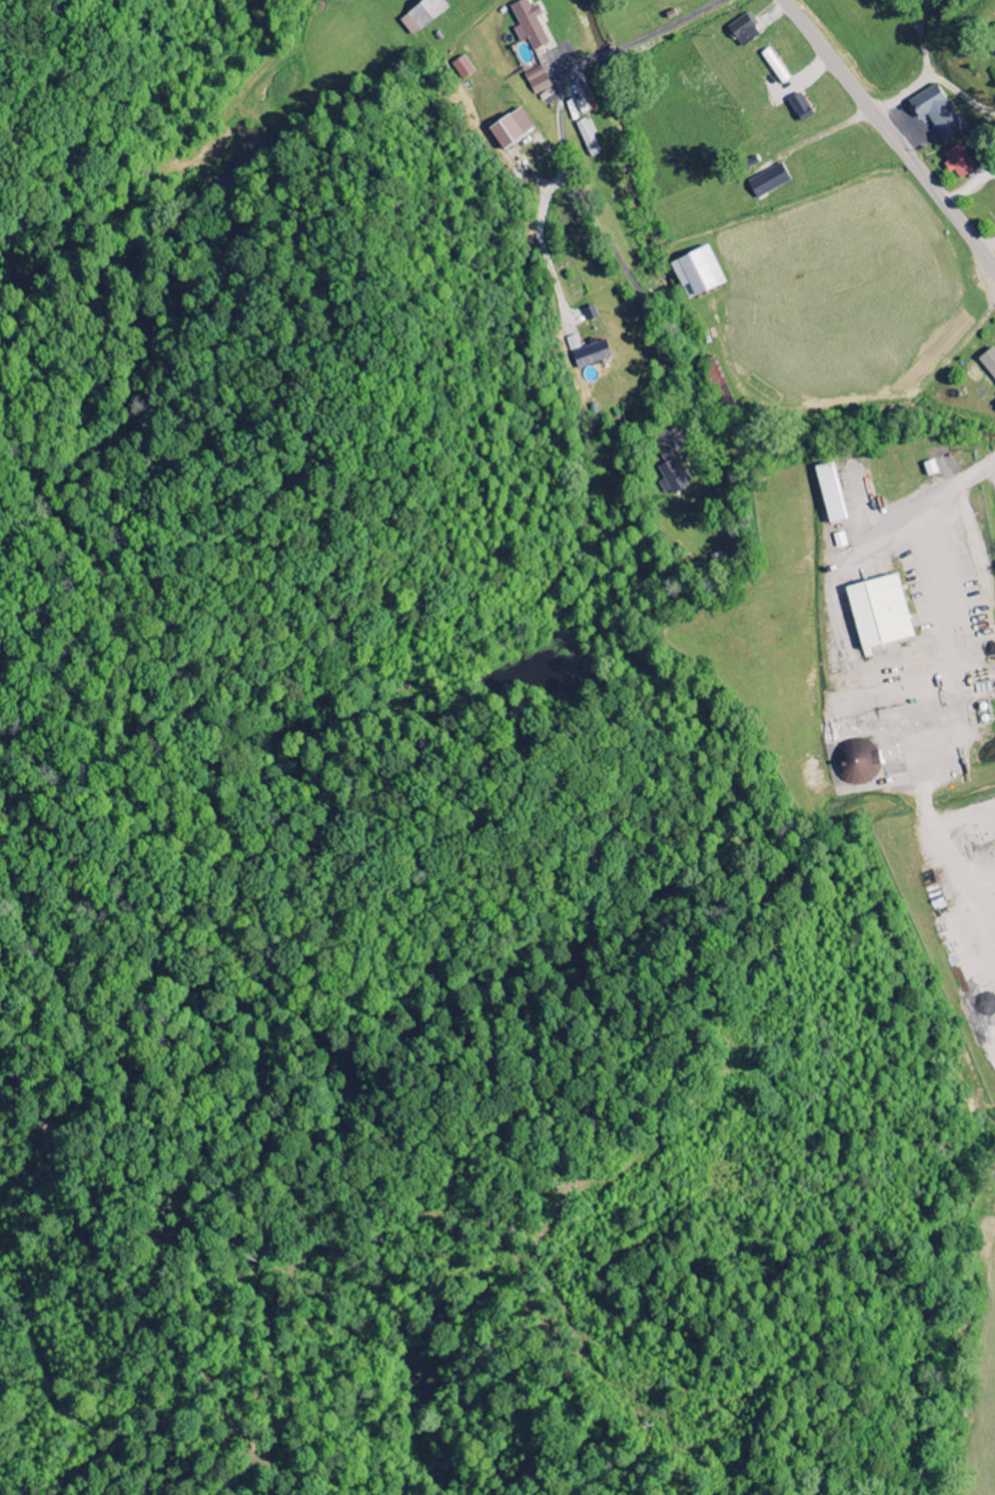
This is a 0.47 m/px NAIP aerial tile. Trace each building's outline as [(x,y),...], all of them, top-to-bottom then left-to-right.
[(410,36),(447,10),(440,0),(424,0),(398,18),(410,36)] [(512,30),(518,44),(526,40),(531,51),(548,44),(537,18),(542,16),(537,5),(530,8),(526,0),(523,0),(509,6),(518,27),(512,30)] [(740,48),(760,36),(754,27),(758,25),(750,12),(727,27),(740,48)] [(790,80),(768,48),(760,54),(782,85),(790,80)] [(451,65),(462,81),(475,72),(464,56),(451,65)] [(551,88),(542,67),(524,75),(532,96),(551,88)] [(927,115),(942,142),(964,129),(938,84),(906,102),(917,121),(927,115)] [(797,119),(811,110),(800,92),(787,101),(797,119)] [(500,150),(533,130),(520,108),(486,129),(500,150)] [(577,124),(591,158),(601,154),(593,136),(597,134),(590,118),(577,124)] [(942,154),(947,163),(944,165),(950,175),(955,172),(959,180),(976,170),(961,144),(942,154)] [(758,202),(791,182),(780,163),(747,184),(758,202)] [(671,263),(688,301),(725,284),(708,246),(671,263)] [(589,322),(598,319),(594,307),(585,311),(589,322)] [(581,349),(577,335),(567,338),(577,370),(613,359),(607,341),(581,349)] [(658,466),(664,482),(659,484),(665,497),(690,486),(678,458),(658,466)] [(927,478),(938,475),(933,461),(922,465),(927,478)] [(845,521),(833,464),(814,468),(826,525),(845,521)] [(912,639),(897,576),(845,588),(859,651),(912,639)] [(878,783),(875,740),(834,743),(838,786),(878,783)]
